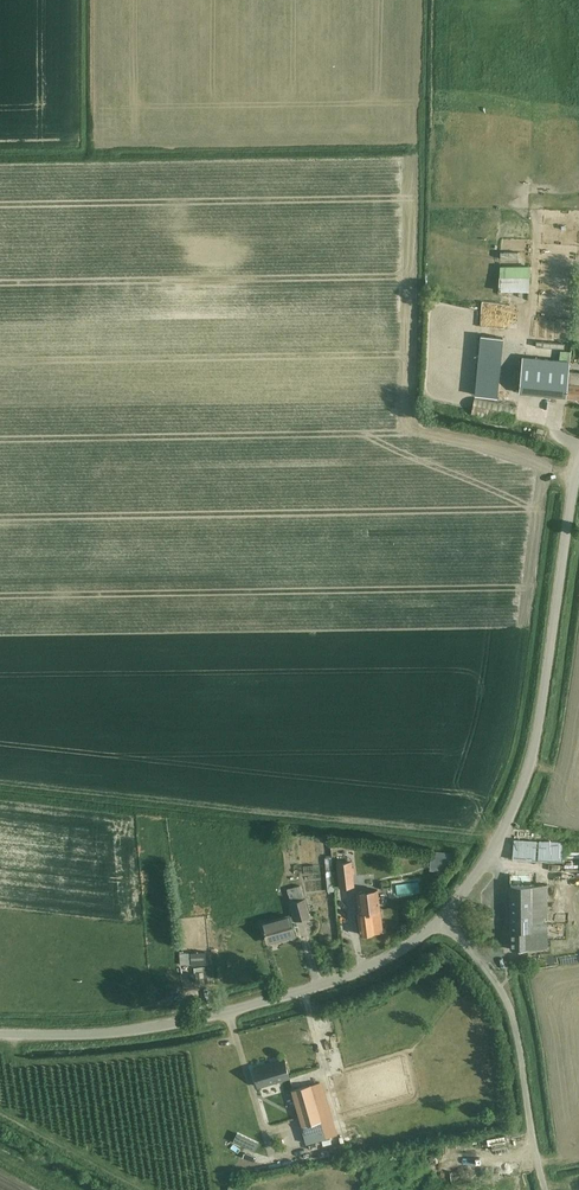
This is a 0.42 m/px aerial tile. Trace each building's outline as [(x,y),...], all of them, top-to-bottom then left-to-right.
[(499,258),(519,258),(519,247),(499,248),(499,258)] [(539,279),(574,280),(575,251),(540,249),(539,279)] [(509,298),(509,287),(530,286),(530,261),(499,261),(499,298),(509,298)] [(472,298),(485,300),(487,294),(473,292),(472,298)] [(558,334),(559,315),(550,315),(549,334),(558,334)] [(568,336),(568,316),(561,316),(560,336),(568,336)] [(480,330),(476,389),(500,391),(505,332),(480,330)] [(540,341),(539,346),(560,349),(564,349),(564,343),(561,343),(540,341)] [(568,375),(570,361),(522,356),(519,392),(578,398),(578,377),(568,375)] [(471,414),(514,423),(517,405),(474,397),(471,414)] [(514,839),(512,860),(562,863),(564,842),(514,839)] [(431,851),(430,864),(449,866),(450,853),(431,851)] [(335,891),(332,857),(325,858),(327,891),(335,891)] [(351,861),(336,863),(339,887),(354,885),(351,861)] [(311,871),(310,863),(302,863),(302,871),(311,871)] [(535,873),(510,874),(510,948),(538,948),(538,931),(548,931),(547,885),(536,885),(535,873)] [(309,915),(304,899),(304,896),(303,896),(302,889),(301,889),(300,885),(284,889),(284,890),(282,890),(284,896),(286,895),(287,901),(290,900),(291,902),(290,902),(294,914),(289,915),(263,922),(267,940),(283,935),(284,937),(294,934),(290,920),(295,919),(309,915)] [(360,934),(374,932),(383,930),(378,897),(378,892),(364,893),(363,887),(356,887),(359,913),(358,913),(360,934)] [(179,953),(180,964),(202,963),(201,952),(192,953),(191,952),(179,953)] [(195,967),(196,984),(204,983),(204,971),(203,971),(203,966),(195,967)] [(206,971),(204,971),(204,983),(213,982),(212,971),(206,971)] [(258,1086),(290,1077),(284,1058),(253,1068),(258,1086)] [(309,1084),(292,1089),(303,1126),(302,1126),(307,1143),(326,1137),(321,1121),(310,1084),(309,1084)]
